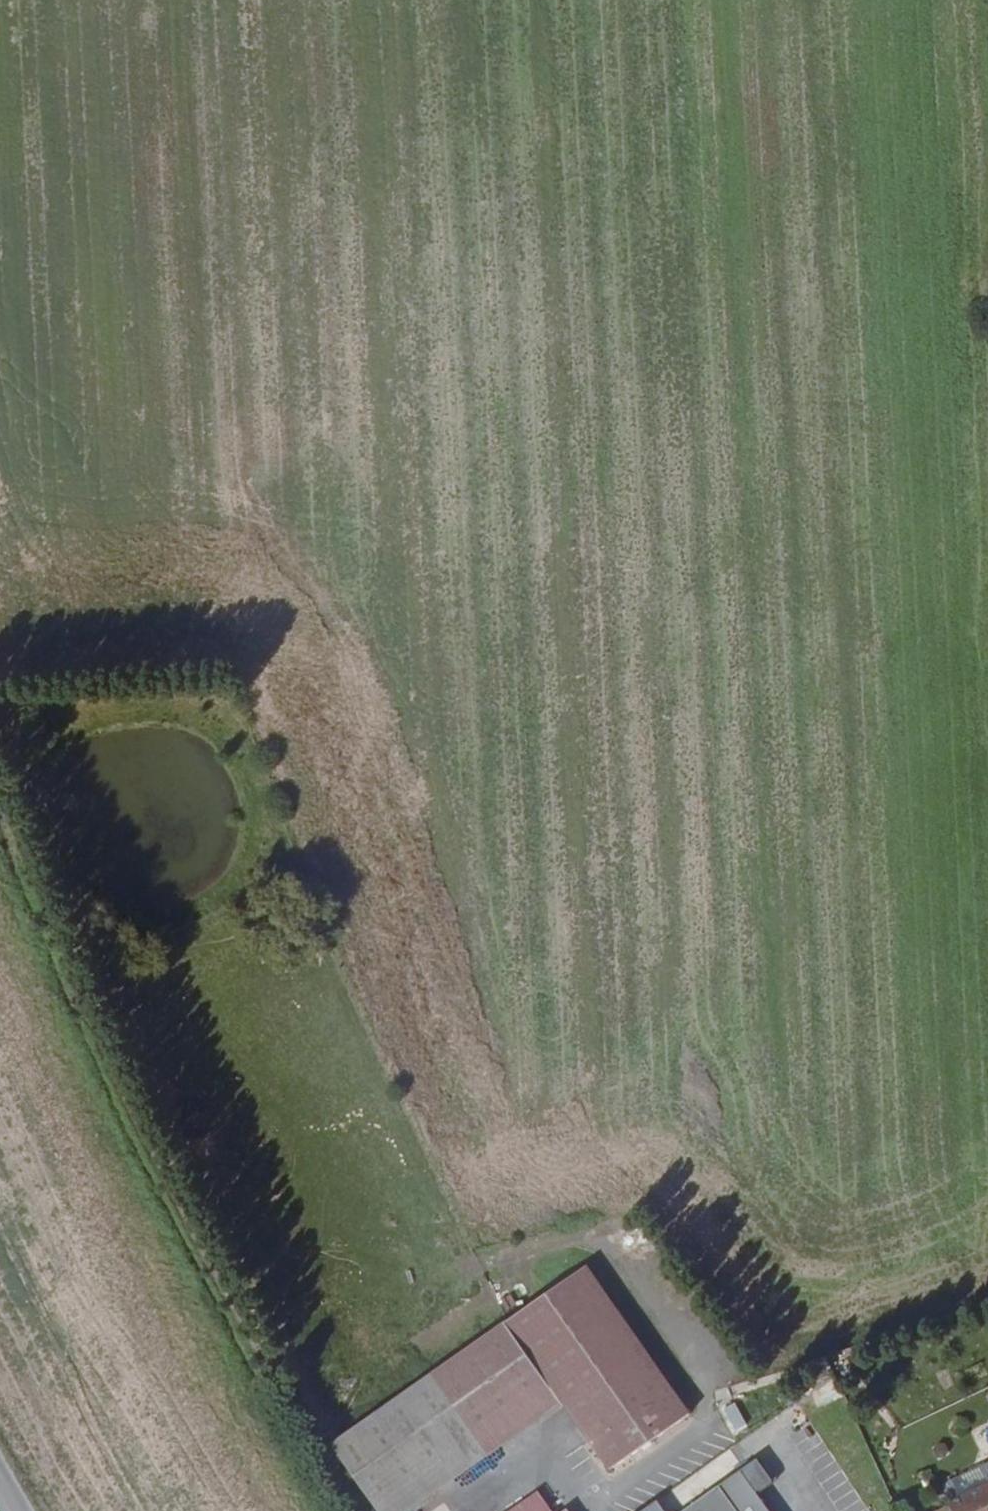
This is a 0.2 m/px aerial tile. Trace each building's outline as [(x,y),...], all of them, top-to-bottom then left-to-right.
[(565,1403),(594,1444),(673,1389),(583,1265),(506,1319),(565,1403)] [(565,1403),(506,1319),(333,1444),(380,1510),(409,1510),(565,1403)] [(673,1389),(594,1444),(613,1471),(691,1414),(673,1389)] [(736,1403),(724,1409),(735,1429),(746,1423),(736,1403)] [(987,1482),(987,1465),(986,1461),(945,1483),(940,1494),(946,1505),(987,1482)] [(686,1510),(771,1510),(743,1471),(721,1487),(710,1471),(693,1482),(704,1498),(686,1510)] [(946,1505),(950,1510),(987,1510),(987,1482),(946,1505)]
